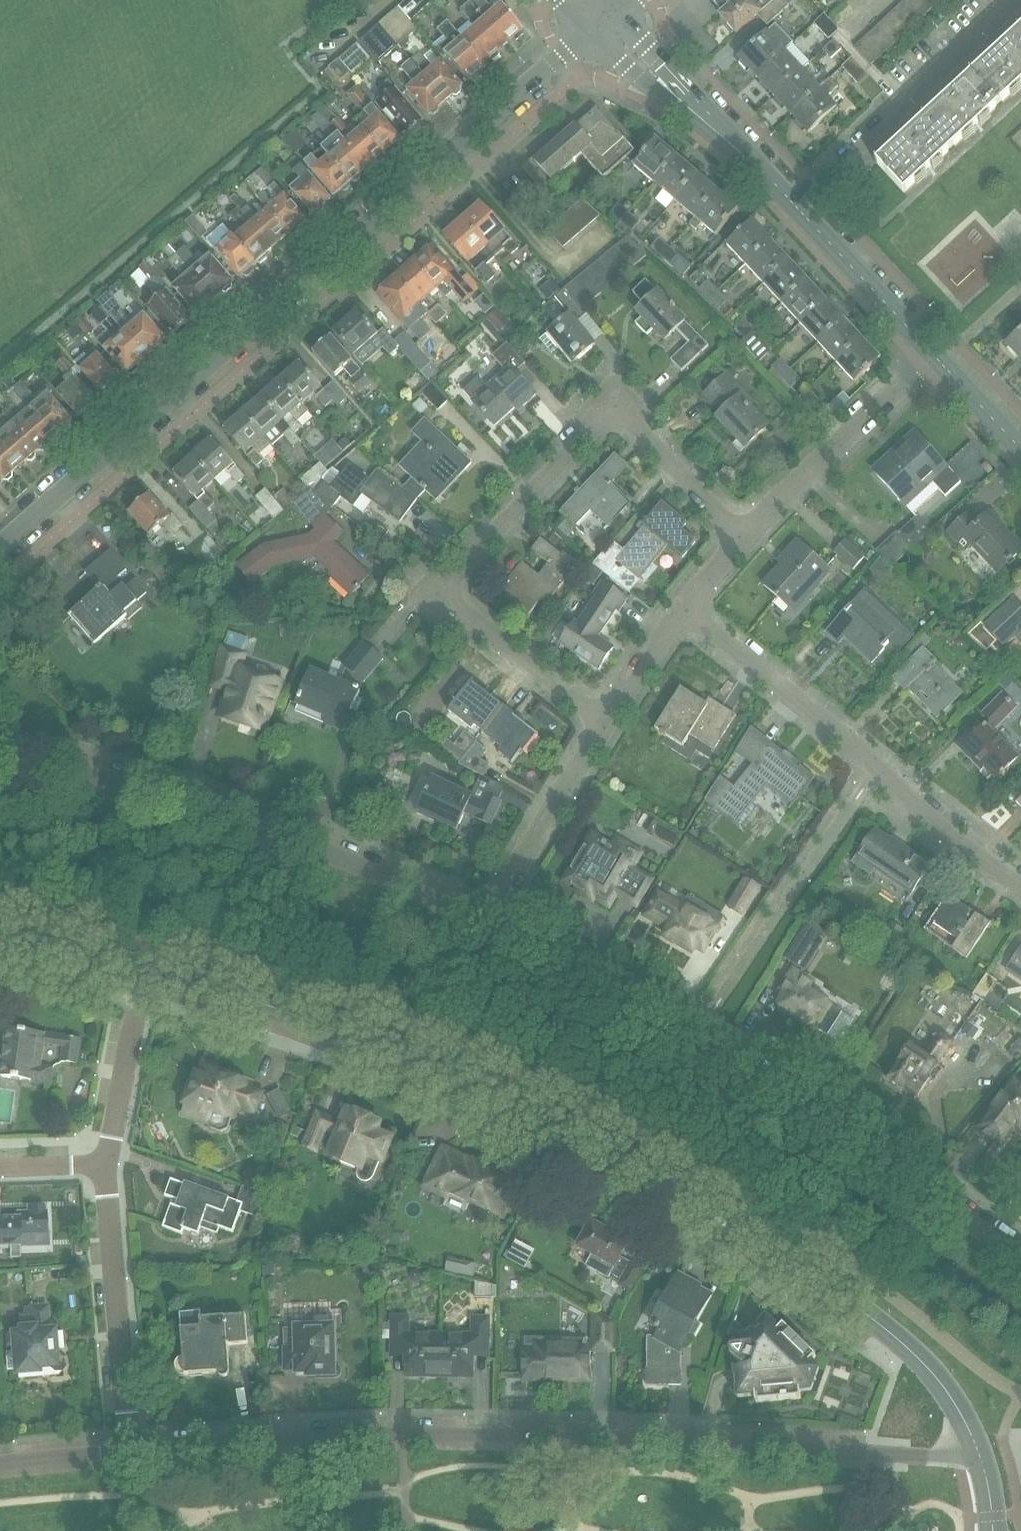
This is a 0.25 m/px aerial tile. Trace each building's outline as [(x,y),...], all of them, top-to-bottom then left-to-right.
[(399,7),(411,22),(433,3),(430,0),(407,0),(399,7)] [(469,3),(505,46),(514,38),(517,41),(524,35),(521,32),(524,30),(502,4),(494,11),(484,0),(473,0),(469,3)] [(723,12),(724,13),(738,0),(713,0),(723,12)] [(723,12),(720,15),(736,34),(758,15),(775,0),(757,0),(753,3),(750,0),(738,0),(724,13),(723,12)] [(758,15),(767,26),(789,6),(783,0),(775,0),(758,15)] [(898,7),(915,25),(923,17),(908,0),(906,0),(898,7)] [(923,17),(933,8),(926,0),(908,0),(923,17)] [(469,22),(458,32),(485,63),(491,58),(493,61),(500,55),(498,52),(505,46),(469,3),(460,11),(469,22)] [(411,22),(399,7),(380,24),(394,40),(413,24),(411,22)] [(898,7),(890,15),(906,33),(915,25),(898,7)] [(814,24),(822,32),(829,40),(839,30),(824,15),(814,24)] [(890,15),(881,23),(898,40),(906,33),(890,15)] [(487,67),(485,63),(458,32),(448,21),(439,29),(445,36),(433,47),(444,60),(447,57),(469,82),(487,67)] [(881,23),(872,32),(888,49),(898,40),(881,23)] [(394,40),(380,24),(360,41),(380,63),(399,47),(394,41),(394,40)] [(1011,43),(974,76),(971,73),(971,74),(1000,105),(1019,87),(1020,89),(1020,87),(1020,86),(1020,85),(1020,33),(1018,30),(1020,33),(1011,43)] [(756,78),(785,51),(793,44),(785,35),(777,43),(767,32),(739,59),(740,59),(751,71),(754,68),(760,74),(756,77),(756,78)] [(872,32),(863,40),(879,58),(888,49),(872,32)] [(834,40),(823,50),(831,59),(842,49),(834,40)] [(879,58),(863,40),(855,48),(871,65),(879,58)] [(373,60),(358,43),(339,59),(347,70),(353,77),(373,60)] [(773,96),(774,96),(802,70),(785,51),(756,78),(757,78),(761,74),(766,80),(763,83),(774,95),(773,96)] [(420,53),(411,61),(446,102),(447,101),(445,100),(450,96),(452,97),(453,96),(457,96),(461,92),(461,89),(463,87),(441,62),(433,53),(430,53),(424,58),(420,53)] [(842,67),(859,85),(869,76),(852,58),(842,67)] [(347,70),(339,59),(330,67),(339,77),(347,70)] [(446,102),(411,61),(401,69),(415,84),(407,91),(429,116),(431,115),(435,115),(439,111),(439,108),(441,106),(440,105),(444,101),(446,102)] [(791,115),(820,89),(802,70),(774,96),(774,97),(774,96),(786,108),(789,105),(794,111),(791,115)] [(973,77),(963,87),(927,120),(924,117),(923,118),(952,149),(972,131),(974,133),(975,133),(972,130),(979,124),(982,126),(980,123),(1000,105),(971,74),(970,74),(973,77)] [(820,89),(791,115),(795,112),(801,118),(797,121),(808,133),(808,134),(837,108),(828,98),(838,88),(830,79),(820,89)] [(374,101),(377,105),(405,137),(404,137),(406,139),(407,139),(418,130),(416,127),(423,121),(388,81),(379,89),(383,93),(374,101)] [(364,115),(357,121),(385,154),(386,153),(390,154),(394,150),(394,146),(396,145),(393,142),(398,137),(401,140),(366,99),(360,91),(350,99),(364,115)] [(543,150),(523,168),(541,189),(581,154),(597,172),(584,182),(591,190),(635,151),(618,132),(617,133),(604,118),(605,117),(601,112),(600,113),(593,113),(592,112),(587,116),(588,117),(577,127),(576,126),(575,127),(566,135),(566,134),(560,136),(558,141),(546,153),(543,150)] [(926,121),(916,131),(879,164),(876,161),(875,162),(904,193),(924,175),(927,177),(925,174),(932,168),(934,170),(935,170),(933,167),(952,149),(923,118),(926,121)] [(333,127),(340,136),(368,168),(366,165),(371,161),(373,164),(375,162),(379,163),(383,159),(383,156),(385,154),(357,121),(350,128),(349,127),(346,130),(339,122),(333,127)] [(340,136),(323,150),(351,183),(353,181),(356,182),(361,178),(360,175),(363,173),(360,170),(365,166),(368,169),(368,168),(340,136)] [(633,166),(654,184),(677,156),(676,157),(657,140),(657,139),(633,166)] [(351,183),(323,150),(323,149),(306,164),(334,197),(335,197),(332,194),(337,189),(340,192),(342,190),(346,191),(350,188),(350,184),(351,183)] [(654,184),(674,201),(698,174),(697,173),(697,174),(677,158),(678,157),(677,156),(654,184)] [(291,189),(313,215),(315,214),(319,214),(323,210),(323,206),(325,205),(324,204),(329,200),(330,201),(331,200),(296,158),(287,166),(300,182),(291,189)] [(279,201),(268,210),(290,235),(292,234),(294,236),(301,229),(299,227),(307,221),(275,183),(265,171),(258,177),(269,189),(279,201)] [(674,201),(695,219),(718,191),(717,192),(697,175),(698,174),(674,201)] [(718,191),(695,219),(716,236),(739,209),(738,208),(737,209),(718,193),(719,192),(718,191)] [(243,232),(235,239),(234,239),(256,264),(258,262),(260,265),(267,258),(266,256),(274,249),(242,212),(229,197),(222,203),(232,214),(229,216),(243,232)] [(582,198),(572,207),(588,226),(601,215),(582,198)] [(619,203),(610,213),(621,222),(629,212),(619,203)] [(481,204),(463,220),(496,258),(505,250),(510,255),(519,247),(481,204)] [(248,206),(242,212),(274,249),(281,243),(282,245),(290,239),(288,237),(290,235),(268,210),(258,218),(248,206)] [(572,207),(563,214),(579,233),(588,226),(572,207)] [(640,222),(629,212),(621,222),(616,228),(624,235),(628,229),(632,232),(640,222)] [(563,214),(554,222),(571,241),(579,233),(563,214)] [(496,258),(463,220),(445,236),(487,284),(496,276),(492,272),(487,266),(496,258)] [(727,245),(745,265),(771,241),(771,240),(770,241),(752,222),(753,221),(753,220),(727,245)] [(571,241),(554,222),(546,230),(562,248),(571,241)] [(234,239),(235,239),(233,236),(215,251),(239,278),(256,264),(234,239)] [(625,238),(613,248),(631,268),(646,255),(628,240),(625,236),(624,237),(625,238)] [(176,237),(169,243),(215,299),(216,299),(215,298),(221,293),(221,294),(223,292),(227,293),(231,289),(232,285),(233,284),(209,256),(202,262),(187,245),(185,247),(176,237)] [(660,238),(651,248),(662,257),(670,247),(660,238)] [(745,265),(764,284),(789,260),(788,261),(771,242),(772,241),(771,241),(745,265)] [(215,299),(169,243),(168,244),(169,246),(157,256),(162,262),(169,262),(183,278),(173,287),(197,315),(199,313),(203,313),(207,310),(207,306),(209,304),(214,299),(215,300),(215,299)] [(433,247),(415,262),(437,288),(445,281),(464,302),(474,293),(433,247)] [(692,266),(670,247),(662,257),(683,276),(692,266)] [(613,248),(604,256),(621,276),(631,268),(613,248)] [(604,256),(594,265),(611,284),(621,276),(604,256)] [(764,284),(782,304),(808,280),(807,279),(806,280),(789,261),(790,261),(789,260),(764,284)] [(415,262),(397,278),(420,303),(437,323),(447,314),(430,294),(437,288),(415,262)] [(148,263),(140,270),(149,281),(145,284),(158,299),(148,307),(171,334),(170,335),(173,339),(173,338),(174,339),(188,327),(186,324),(191,320),(172,298),(176,296),(157,274),(148,263)] [(594,265),(585,273),(602,293),(611,284),(594,265)] [(585,273),(575,281),(592,300),(602,293),(585,273)] [(420,303),(397,278),(378,294),(420,342),(432,331),(413,309),(420,303)] [(708,346),(646,279),(632,292),(644,305),(637,311),(643,317),(636,324),(647,335),(653,329),(665,341),(676,330),(689,343),(670,360),(681,372),(708,346)] [(708,280),(699,289),(708,299),(718,290),(708,280)] [(782,304),(800,323),(826,299),(825,300),(807,281),(808,280),(782,304)] [(566,287),(565,288),(582,309),(592,300),(575,281),(566,288),(566,287)] [(582,309),(565,288),(554,297),(569,315),(540,339),(551,353),(561,345),(574,361),(573,362),(574,363),(595,345),(577,323),(587,314),(582,309)] [(728,301),(718,290),(708,299),(719,310),(728,301)] [(100,303),(102,306),(111,317),(147,358),(166,341),(145,316),(135,324),(133,322),(129,322),(127,323),(120,315),(123,312),(109,295),(100,303)] [(800,323),(819,343),(844,319),(843,320),(825,301),(826,300),(826,299),(800,323)] [(334,332),(333,332),(346,347),(354,356),(379,335),(378,334),(371,326),(358,311),(357,312),(360,315),(353,320),(351,318),(335,333),(334,332)] [(147,358),(111,317),(101,325),(107,332),(99,339),(98,342),(127,375),(128,374),(132,375),(139,370),(138,365),(147,358)] [(819,343),(837,363),(862,339),(862,338),(861,339),(844,320),(845,319),(844,319),(819,343)] [(754,330),(745,320),(735,328),(744,339),(754,330)] [(754,330),(744,339),(739,343),(757,362),(771,348),(754,330)] [(1006,345),(1007,345),(1018,357),(1020,354),(1020,330),(1006,345)] [(440,374),(405,333),(395,342),(401,349),(400,349),(430,383),(440,374)] [(313,352),(326,367),(335,378),(345,369),(354,380),(350,383),(360,393),(372,383),(331,336),(313,352)] [(382,347),(391,357),(400,349),(394,342),(391,339),(382,347)] [(862,339),(837,363),(855,382),(854,383),(855,383),(881,359),(880,358),(879,359),(861,340),(862,339)] [(463,391),(472,401),(495,426),(521,403),(523,406),(536,394),(516,372),(526,363),(507,343),(492,356),(506,371),(488,387),(479,377),(463,391)] [(82,372),(74,362),(60,345),(48,354),(66,375),(63,378),(68,384),(57,393),(78,417),(96,401),(76,377),(82,372)] [(85,354),(74,362),(82,372),(102,396),(121,381),(94,349),(86,356),(85,354)] [(781,359),(771,368),(781,378),(790,369),(781,359)] [(288,369),(279,376),(303,404),(314,395),(326,408),(333,401),(338,407),(347,399),(333,382),(324,390),(301,363),(291,372),(288,369)] [(801,380),(790,369),(781,378),(791,389),(801,380)] [(745,448),(746,449),(769,427),(750,406),(754,403),(726,374),(703,395),(713,406),(716,404),(724,411),(717,418),(717,419),(718,418),(738,440),(737,440),(738,441),(740,439),(747,446),(745,448)] [(263,396),(262,396),(295,434),(303,428),(298,423),(309,414),(310,412),(303,404),(279,376),(269,385),(272,388),(263,396)] [(21,381),(12,389),(57,440),(54,436),(59,432),(60,433),(62,431),(66,432),(70,428),(70,424),(72,422),(48,394),(51,391),(47,386),(35,397),(21,381)] [(420,393),(437,411),(448,401),(431,383),(420,393)] [(57,440),(12,389),(4,396),(22,416),(14,423),(13,424),(38,452),(39,451),(43,452),(47,448),(47,444),(49,442),(48,441),(53,437),(56,441),(57,440)] [(800,398),(818,418),(827,409),(808,390),(800,398)] [(295,434),(262,396),(261,397),(262,397),(253,405),(250,402),(241,410),(272,446),(283,436),(287,441),(293,448),(293,447),(295,448),(301,442),(300,441),(301,440),(295,434)] [(272,446),(241,410),(231,418),(234,421),(224,430),(257,468),(266,461),(264,459),(274,450),(271,447),(272,446)] [(19,466),(24,461),(25,463),(27,461),(32,461),(36,458),(36,454),(38,452),(13,424),(14,423),(3,411),(2,412),(6,416),(0,421),(0,443),(19,466)] [(412,479),(403,489),(417,500),(426,491),(436,501),(437,500),(433,496),(455,473),(459,477),(471,464),(425,420),(412,434),(422,443),(399,468),(412,479)] [(889,457),(892,460),(877,474),(901,501),(928,477),(946,496),(961,482),(912,429),(911,429),(914,433),(897,448),(894,445),(893,445),(897,450),(889,457)] [(200,446),(191,453),(216,481),(227,471),(239,484),(246,478),(213,440),(203,449),(200,446)] [(0,443),(0,480),(2,482),(4,481),(9,481),(12,478),(13,474),(15,472),(13,471),(19,466),(22,470),(23,470),(19,466),(0,443)] [(216,481),(191,453),(181,462),(184,465),(174,474),(198,501),(190,509),(207,529),(217,521),(208,511),(215,505),(204,491),(216,481)] [(575,526),(578,523),(591,510),(608,526),(630,503),(610,485),(627,467),(615,456),(560,513),(567,519),(558,529),(567,538),(577,527),(575,526)] [(310,488),(314,491),(322,480),(321,479),(328,472),(320,463),(301,480),(308,489),(310,488)] [(322,480),(314,491),(333,506),(341,497),(353,506),(362,494),(400,522),(399,522),(400,523),(417,500),(378,470),(371,480),(349,464),(332,487),(322,480)] [(333,506),(314,491),(310,488),(308,489),(290,505),(317,530),(311,537),(271,546),(267,549),(265,547),(239,566),(252,584),(275,566),(320,557),(334,570),(331,573),(354,595),(361,587),(359,586),(369,575),(333,542),(342,533),(325,517),(333,506)] [(255,498),(271,516),(282,508),(266,489),(255,498)] [(129,513),(143,528),(150,536),(163,525),(172,536),(183,527),(173,515),(170,518),(150,495),(140,504),(137,504),(134,507),(133,510),(129,513)] [(681,531),(686,524),(662,504),(624,551),(613,541),(593,565),(629,593),(640,580),(645,584),(658,568),(652,564),(667,546),(682,558),(695,543),(681,531)] [(953,527),(948,531),(966,550),(971,545),(997,573),(1020,551),(1020,549),(1018,551),(1008,540),(1011,537),(989,513),(977,523),(967,513),(953,527)] [(898,531),(877,549),(892,567),(911,550),(907,546),(926,529),(916,518),(900,532),(898,531)] [(380,524),(371,536),(381,543),(389,531),(380,524)] [(192,551),(206,567),(222,552),(209,537),(192,551)] [(528,614),(529,615),(540,601),(546,605),(578,564),(563,552),(561,555),(541,539),(531,550),(548,564),(536,580),(530,575),(533,571),(522,563),(507,581),(498,592),(501,594),(502,593),(529,613),(528,614)] [(779,597),(790,608),(808,588),(812,591),(831,571),(797,540),(796,541),(797,542),(785,554),(784,554),(791,561),(786,566),(783,563),(764,585),(778,598),(779,597)] [(834,552),(854,570),(865,558),(845,540),(834,552)] [(96,643),(126,617),(129,621),(143,608),(138,602),(147,594),(135,580),(125,589),(117,579),(127,571),(110,551),(85,573),(86,574),(87,573),(100,588),(97,591),(99,593),(90,600),(89,599),(72,615),(74,614),(97,641),(96,642),(96,643)] [(560,644),(585,661),(598,669),(613,648),(597,637),(616,609),(619,611),(627,600),(602,583),(594,596),(597,598),(578,625),(574,623),(560,644)] [(840,618),(827,632),(838,644),(844,637),(846,639),(851,643),(872,663),(885,650),(893,658),(915,635),(914,634),(910,635),(865,593),(867,589),(866,588),(854,600),(856,602),(840,618)] [(1014,599),(985,626),(1003,645),(1020,629),(1020,630),(1020,606),(1014,599)] [(219,667),(213,686),(231,692),(222,716),(240,722),(242,717),(260,723),(258,728),(262,730),(269,711),(279,680),(242,667),(246,654),(246,653),(250,641),(231,635),(227,647),(226,647),(219,667)] [(311,671),(304,687),(297,705),(300,706),(299,708),(311,713),(312,711),(329,718),(326,725),(343,732),(346,725),(356,727),(359,714),(352,711),(364,682),(383,659),(364,643),(344,666),(351,671),(345,685),(311,671)] [(924,647),(906,665),(892,679),(905,691),(913,683),(946,716),(947,715),(943,711),(962,692),(938,668),(941,665),(924,647)] [(466,719),(484,733),(506,705),(505,704),(503,707),(468,680),(468,681),(471,683),(447,713),(462,724),(466,719)] [(690,734),(714,749),(736,715),(709,698),(705,704),(681,688),(655,729),(662,733),(661,734),(665,737),(666,736),(682,746),(690,734)] [(1001,695),(997,699),(983,713),(990,721),(962,748),(973,760),(976,757),(997,778),(1001,774),(1003,776),(1019,760),(992,733),(1016,709),(1001,695)] [(506,705),(484,733),(503,747),(498,753),(499,754),(501,752),(513,761),(511,763),(512,764),(519,754),(521,755),(523,752),(522,751),(535,734),(538,736),(539,735),(504,708),(506,705)] [(720,776),(705,801),(739,828),(740,827),(736,824),(767,785),(792,805),(788,809),(789,810),(815,777),(800,766),(799,768),(782,755),(784,753),(751,727),(736,751),(753,764),(734,788),(720,776)] [(487,751),(478,744),(459,764),(481,774),(481,775),(484,777),(490,765),(480,760),(487,751)] [(504,787),(484,777),(481,775),(471,796),(433,778),(418,811),(417,813),(441,824),(442,822),(457,829),(465,811),(476,817),(475,818),(490,825),(501,802),(498,800),(504,787)] [(853,863),(870,874),(908,900),(931,866),(903,847),(902,849),(874,830),(873,831),(874,832),(853,863)] [(580,887),(608,904),(615,892),(636,905),(651,879),(630,867),(638,854),(617,842),(613,849),(608,846),(608,845),(605,843),(604,844),(591,836),(564,881),(579,890),(580,889),(579,888),(580,887)] [(729,907),(743,915),(759,887),(746,879),(729,907)] [(704,947),(705,947),(723,917),(704,906),(701,904),(696,913),(683,905),(682,907),(658,893),(652,903),(650,906),(645,915),(669,930),(668,932),(665,937),(692,953),(694,950),(698,943),(699,944),(700,943),(704,946),(704,947)] [(948,894),(924,929),(926,931),(932,921),(959,938),(952,948),(967,958),(979,940),(991,924),(948,894)] [(809,942),(817,930),(818,929),(806,922),(783,958),(805,972),(819,949),(809,942)] [(1016,958),(1007,971),(1020,980),(1020,950),(1016,958)] [(812,982),(811,981),(794,970),(786,983),(790,986),(778,1005),(782,1007),(782,1011),(789,1015),(792,1014),(827,1036),(842,1012),(809,991),(812,982)] [(972,994),(983,1001),(997,981),(987,974),(972,994)] [(49,1083),(51,1069),(38,1067),(42,1043),(64,1046),(61,1062),(77,1064),(80,1038),(24,1030),(24,1026),(22,1024),(14,1023),(12,1025),(12,1029),(8,1028),(2,1077),(49,1083)] [(912,1045),(911,1045),(899,1062),(900,1063),(889,1079),(904,1089),(905,1088),(918,1097),(930,1081),(927,1079),(952,1043),(940,1034),(926,1055),(912,1045)] [(1011,1056),(1017,1061),(1020,1056),(1020,1037),(1007,1053),(1011,1056)] [(187,1102),(187,1104),(183,1114),(208,1123),(212,1130),(220,1133),(228,1129),(231,1119),(234,1120),(240,1103),(245,1105),(243,1109),(255,1114),(263,1093),(245,1087),(247,1082),(212,1070),(212,1069),(202,1065),(199,1075),(197,1074),(193,1085),(188,1087),(184,1097),(187,1102)] [(995,1142),(1001,1146),(1014,1128),(1020,1133),(1020,1084),(1014,1079),(977,1128),(995,1142)] [(317,1113),(309,1132),(303,1148),(316,1153),(325,1130),(334,1134),(325,1157),(339,1163),(358,1171),(358,1172),(358,1173),(358,1174),(358,1176),(358,1177),(359,1178),(360,1179),(361,1180),(363,1181),(365,1182),(366,1182),(369,1181),(370,1181),(371,1179),(372,1178),(373,1177),(379,1162),(382,1163),(392,1138),(377,1132),(380,1123),(347,1109),(341,1123),(317,1113)] [(447,1199),(449,1194),(466,1158),(443,1147),(423,1188),(447,1199)] [(505,1177),(466,1158),(449,1194),(502,1219),(524,1173),(511,1166),(505,1177)] [(162,1227),(181,1234),(182,1234),(184,1229),(198,1234),(201,1227),(217,1234),(219,1228),(233,1233),(241,1212),(258,1218),(266,1196),(243,1187),(237,1202),(204,1190),(185,1183),(185,1185),(171,1180),(165,1196),(173,1199),(162,1227)] [(7,1249),(7,1247),(9,1247),(19,1246),(19,1235),(46,1234),(46,1211),(44,1211),(44,1206),(27,1206),(28,1212),(17,1212),(17,1218),(0,1219),(0,1249),(7,1249)] [(591,1222),(581,1240),(577,1247),(592,1255),(586,1266),(608,1279),(611,1274),(621,1280),(619,1284),(631,1290),(643,1269),(620,1256),(628,1242),(591,1222)] [(520,1250),(541,1259),(547,1244),(527,1235),(520,1250)] [(656,1329),(660,1331),(681,1342),(683,1343),(689,1331),(695,1334),(700,1324),(695,1322),(713,1288),(712,1288),(707,1297),(697,1292),(699,1287),(679,1276),(668,1296),(664,1294),(650,1321),(658,1325),(656,1329)] [(46,1307),(26,1309),(27,1316),(19,1317),(20,1331),(17,1331),(17,1334),(11,1334),(12,1353),(8,1353),(9,1369),(15,1368),(15,1373),(20,1373),(20,1376),(37,1375),(37,1367),(54,1366),(54,1370),(60,1369),(62,1366),(62,1360),(58,1357),(55,1357),(54,1348),(61,1347),(60,1335),(53,1335),(53,1331),(48,1332),(46,1307)] [(615,1322),(593,1310),(592,1351),(616,1352),(615,1322)] [(201,1320),(200,1312),(180,1314),(184,1357),(181,1357),(179,1359),(177,1360),(176,1361),(176,1363),(175,1364),(175,1365),(175,1366),(175,1368),(175,1369),(176,1370),(177,1372),(178,1373),(179,1374),(180,1375),(183,1375),(184,1376),(219,1373),(219,1368),(228,1367),(227,1361),(229,1361),(228,1345),(248,1344),(246,1316),(201,1320)] [(283,1329),(284,1351),(284,1371),(297,1370),(297,1373),(308,1373),(308,1376),(316,1376),(317,1379),(334,1378),(336,1378),(337,1378),(339,1376),(340,1375),(341,1373),(341,1372),(341,1370),(340,1369),(339,1368),(338,1366),(337,1366),(336,1366),(334,1365),(333,1317),(314,1317),(314,1325),(297,1325),(297,1328),(283,1329)] [(391,1317),(391,1326),(391,1346),(407,1346),(406,1376),(439,1377),(439,1335),(408,1335),(409,1317),(391,1317)] [(732,1336),(738,1318),(737,1318),(730,1337),(738,1346),(739,1345),(739,1346),(734,1346),(733,1347),(732,1347),(731,1348),(730,1349),(730,1350),(729,1352),(730,1353),(730,1354),(731,1355),(742,1366),(743,1366),(744,1368),(735,1369),(737,1398),(755,1397),(756,1403),(801,1399),(801,1392),(811,1391),(819,1369),(811,1362),(816,1357),(783,1325),(779,1329),(766,1317),(740,1344),(732,1336)] [(471,1335),(439,1335),(439,1377),(472,1377),(473,1347),(488,1347),(489,1318),(472,1318),(471,1335)] [(681,1342),(660,1331),(657,1336),(647,1336),(646,1385),(681,1386),(681,1342)] [(525,1345),(525,1348),(525,1352),(524,1378),(551,1379),(552,1377),(560,1377),(561,1379),(579,1379),(586,1379),(587,1364),(587,1346),(586,1346),(586,1345),(587,1345),(587,1342),(587,1341),(584,1341),(584,1342),(584,1345),(584,1346),(562,1346),(561,1346),(561,1342),(561,1340),(525,1340),(525,1345)]
